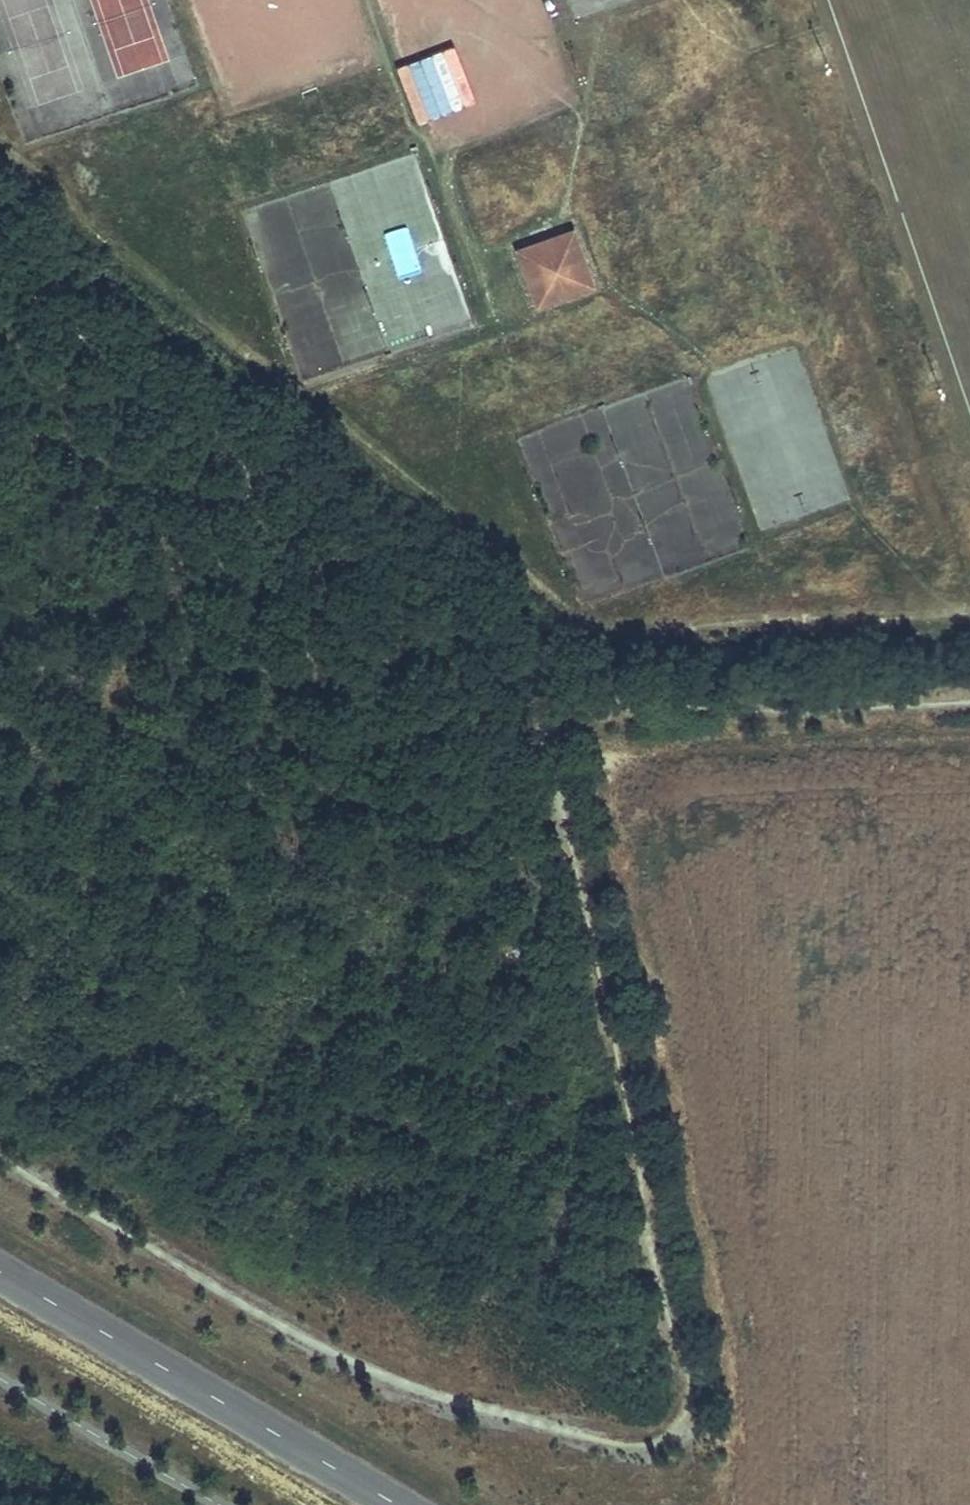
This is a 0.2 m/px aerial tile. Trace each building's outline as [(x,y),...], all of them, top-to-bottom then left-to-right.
[(568,215),(515,234),(534,290),(586,270),(568,215)] [(383,232),(401,278),(423,270),(405,224),(383,232)]
